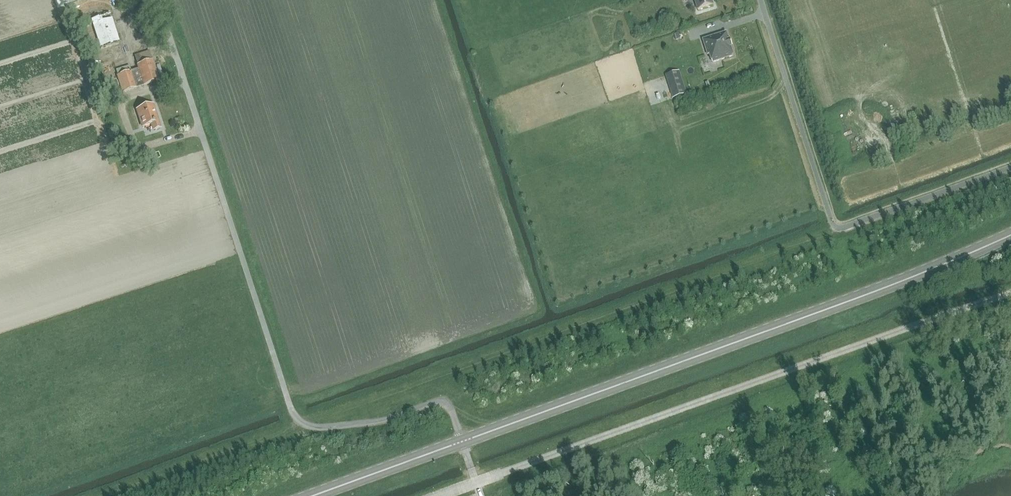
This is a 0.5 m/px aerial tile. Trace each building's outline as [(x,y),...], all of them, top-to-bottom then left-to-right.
[(696,10),(711,5),(710,0),(693,0),(696,10)] [(101,49),(120,43),(110,13),(92,18),(101,49)] [(726,33),(703,40),(708,55),(710,55),(712,62),(733,56),(731,48),(732,48),(730,41),(729,41),(726,33),(725,33),(726,33)] [(123,91),(159,80),(150,50),(135,55),(140,68),(118,75),(123,91)] [(665,75),(673,98),(685,94),(678,71),(665,75)] [(105,86),(108,95),(115,93),(113,83),(105,86)] [(154,130),(160,128),(153,105),(138,110),(143,127),(152,124),(154,130)]
